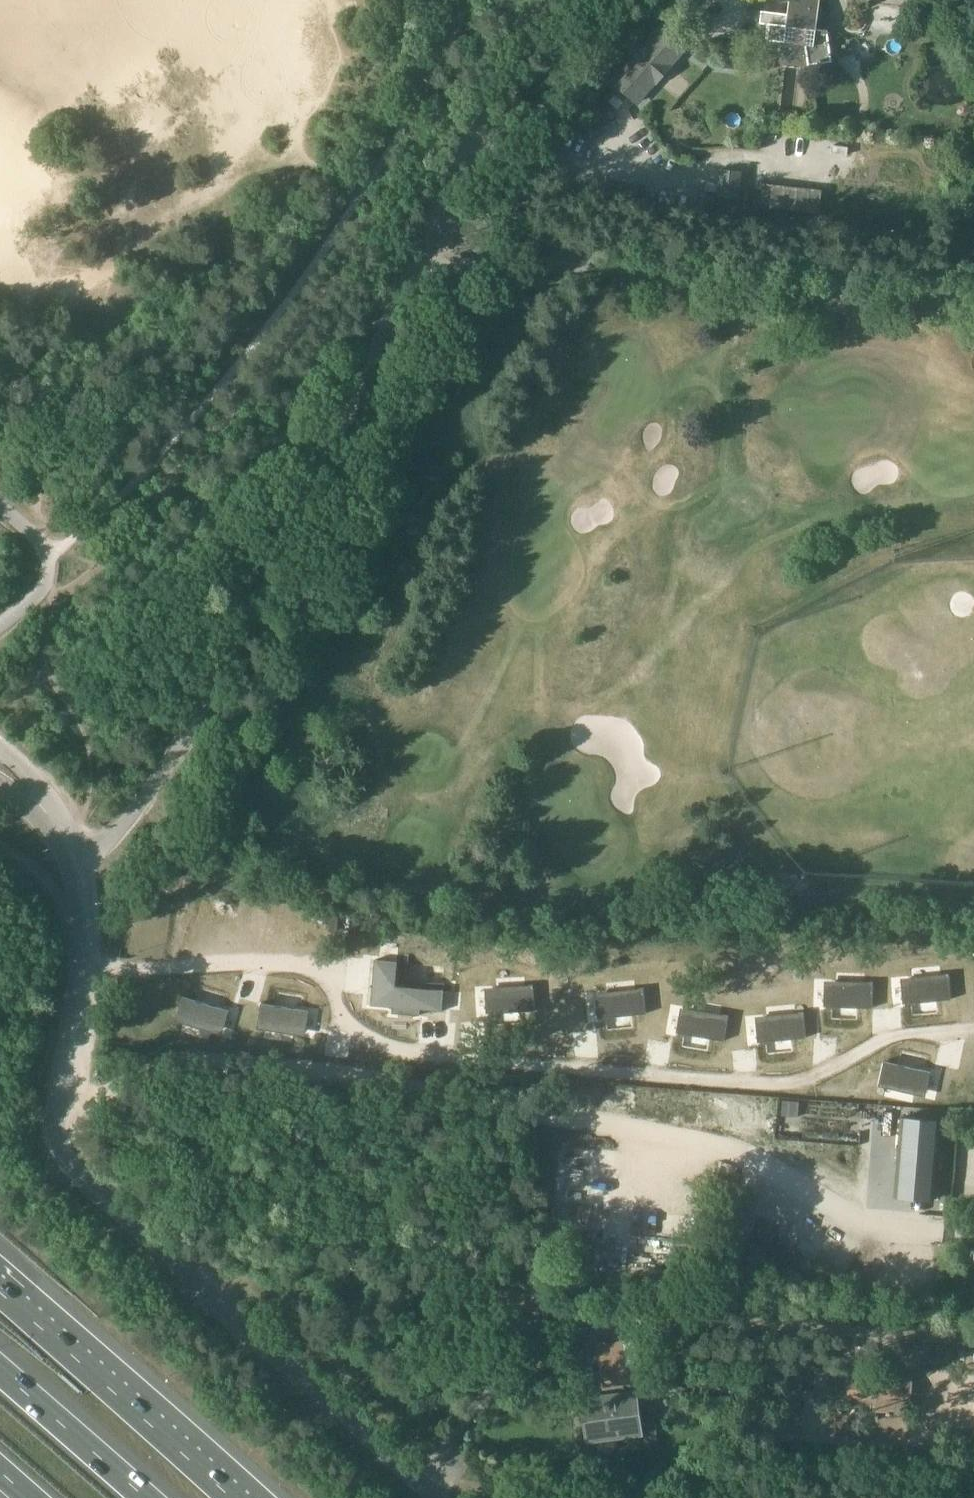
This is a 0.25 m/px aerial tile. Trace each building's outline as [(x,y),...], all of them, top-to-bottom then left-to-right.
[(760,23),(770,24),(768,40),(781,42),(806,45),(809,65),(832,62),(832,58),(828,33),(828,30),(825,30),(826,18),(827,11),(819,10),(820,0),(790,0),(788,14),(762,11),(760,23)] [(663,22),(611,81),(638,105),(656,85),(657,85),(674,66),(673,65),(690,47),(663,22)] [(624,102),(615,94),(609,101),(618,109),(624,102)] [(705,191),(717,192),(718,183),(706,182),(705,191)] [(820,213),(822,190),(763,182),(760,206),(820,213)] [(428,293),(425,299),(432,302),(435,297),(428,293)] [(338,932),(339,917),(331,916),(330,931),(338,932)] [(397,962),(375,960),(372,1005),(393,1007),(392,1013),(420,1015),(420,1009),(442,1011),(444,991),(396,986),(397,962)] [(949,975),(901,979),(903,1003),(951,999),(949,975)] [(873,983),(825,981),(824,1006),(873,1008),(873,983)] [(534,985),(485,988),(487,1013),(535,1011),(534,985)] [(116,986),(106,1037),(125,1040),(132,988),(116,986)] [(643,988),(596,993),(599,1019),(646,1014),(643,988)] [(229,1011),(183,998),(175,1021),(222,1036),(229,1011)] [(309,1012),(261,1004),(257,1029),(305,1036),(309,1012)] [(729,1016),(681,1008),(677,1033),(725,1041),(729,1016)] [(803,1012),(755,1017),(758,1042),(807,1038),(803,1012)] [(949,1055),(973,1057),(973,1040),(950,1038),(949,1055)] [(312,1039),(311,1055),(361,1062),(364,1047),(312,1039)] [(932,1072),(884,1061),(879,1086),(926,1098),(932,1072)] [(783,1100),(782,1115),(798,1117),(800,1102),(783,1100)] [(903,1120),(896,1200),(936,1204),(943,1124),(903,1120)] [(647,1382),(640,1338),(598,1345),(605,1388),(647,1382)] [(848,1397),(848,1398),(876,1400),(875,1410),(911,1412),(913,1372),(875,1369),(875,1365),(856,1364),(856,1368),(849,1368),(849,1374),(848,1397)] [(644,1437),(638,1389),(582,1396),(588,1444),(644,1437)]
